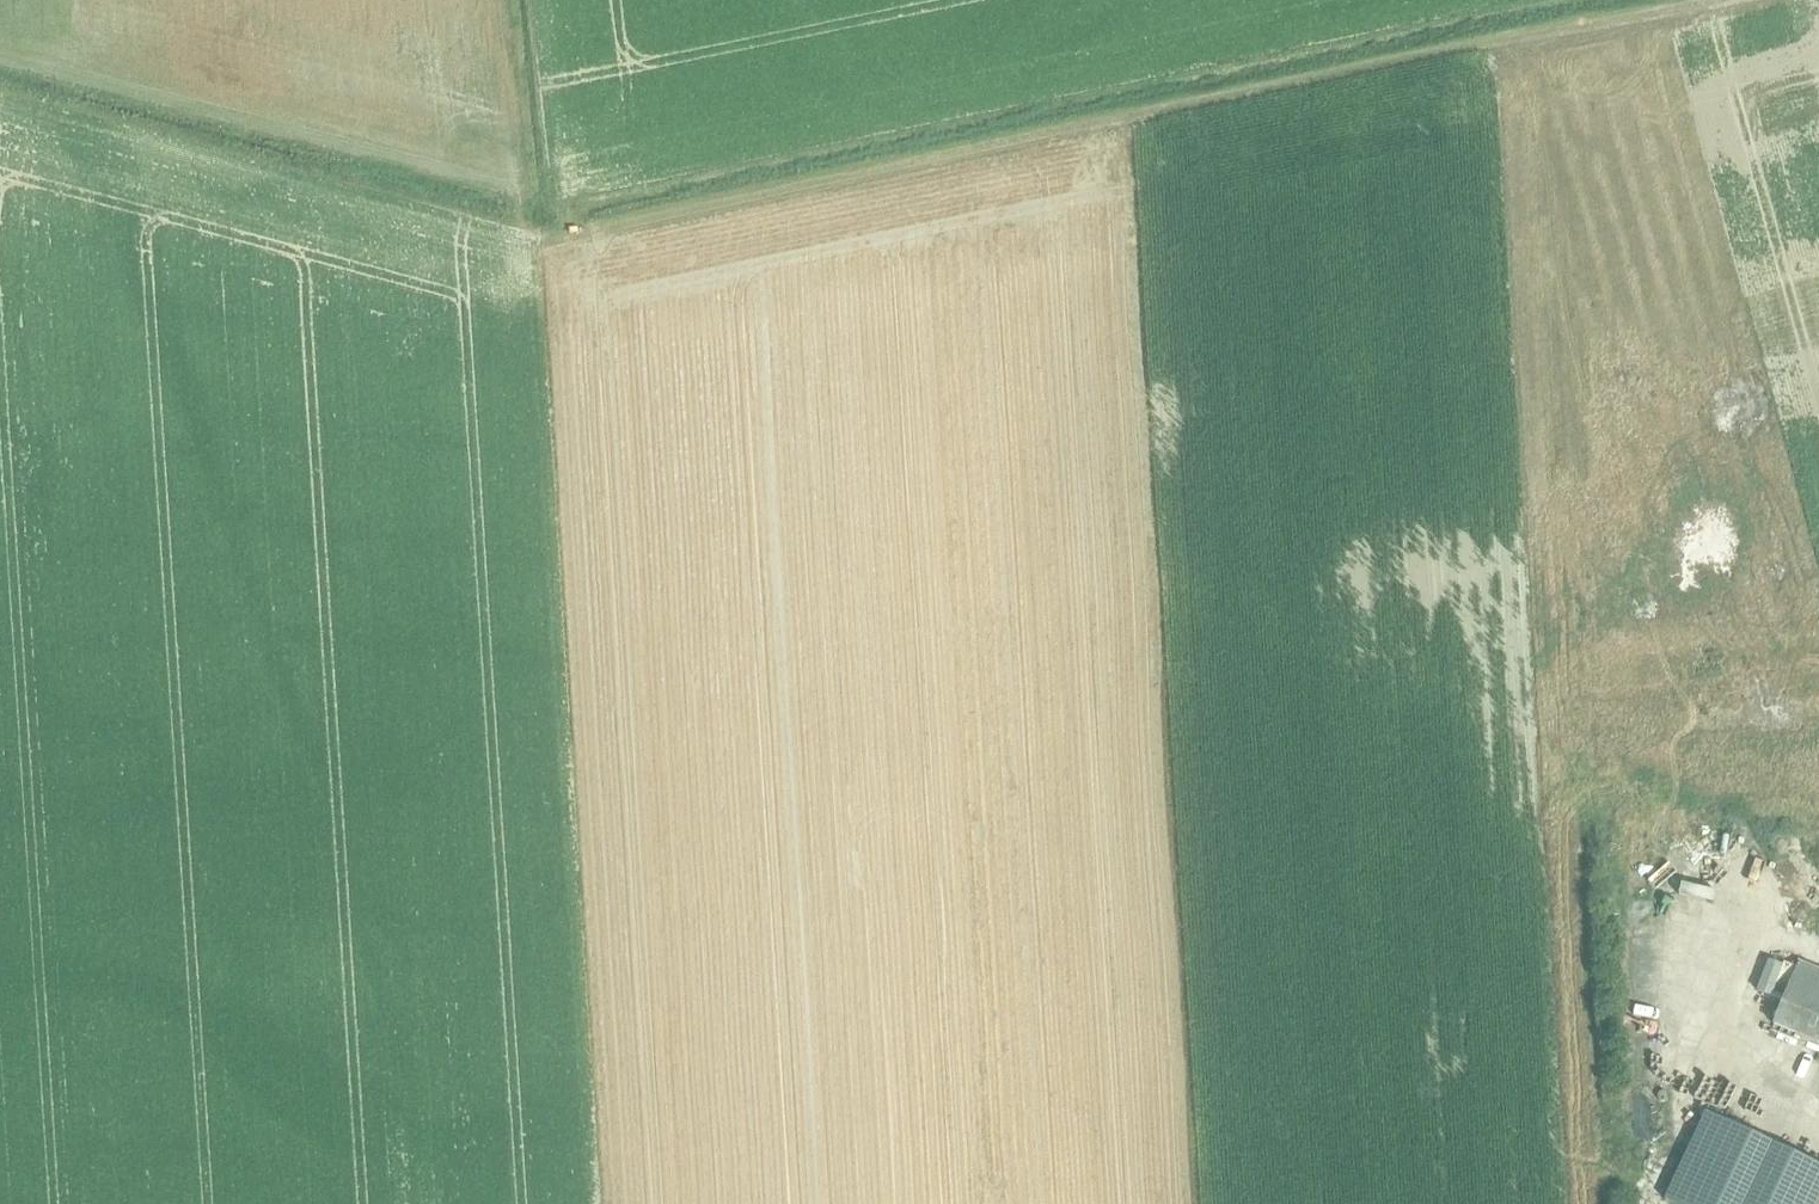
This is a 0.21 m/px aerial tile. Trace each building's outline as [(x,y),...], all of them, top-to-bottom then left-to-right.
[(1736,879),(1742,844),(1723,840),(1716,876),(1736,879)] [(1818,1044),(1818,971),(1799,963),(1773,1025),(1818,1044)] [(1705,1114),(1701,1121),(1665,1200),(1672,1203),(1818,1203),(1818,1167),(1705,1114)]
